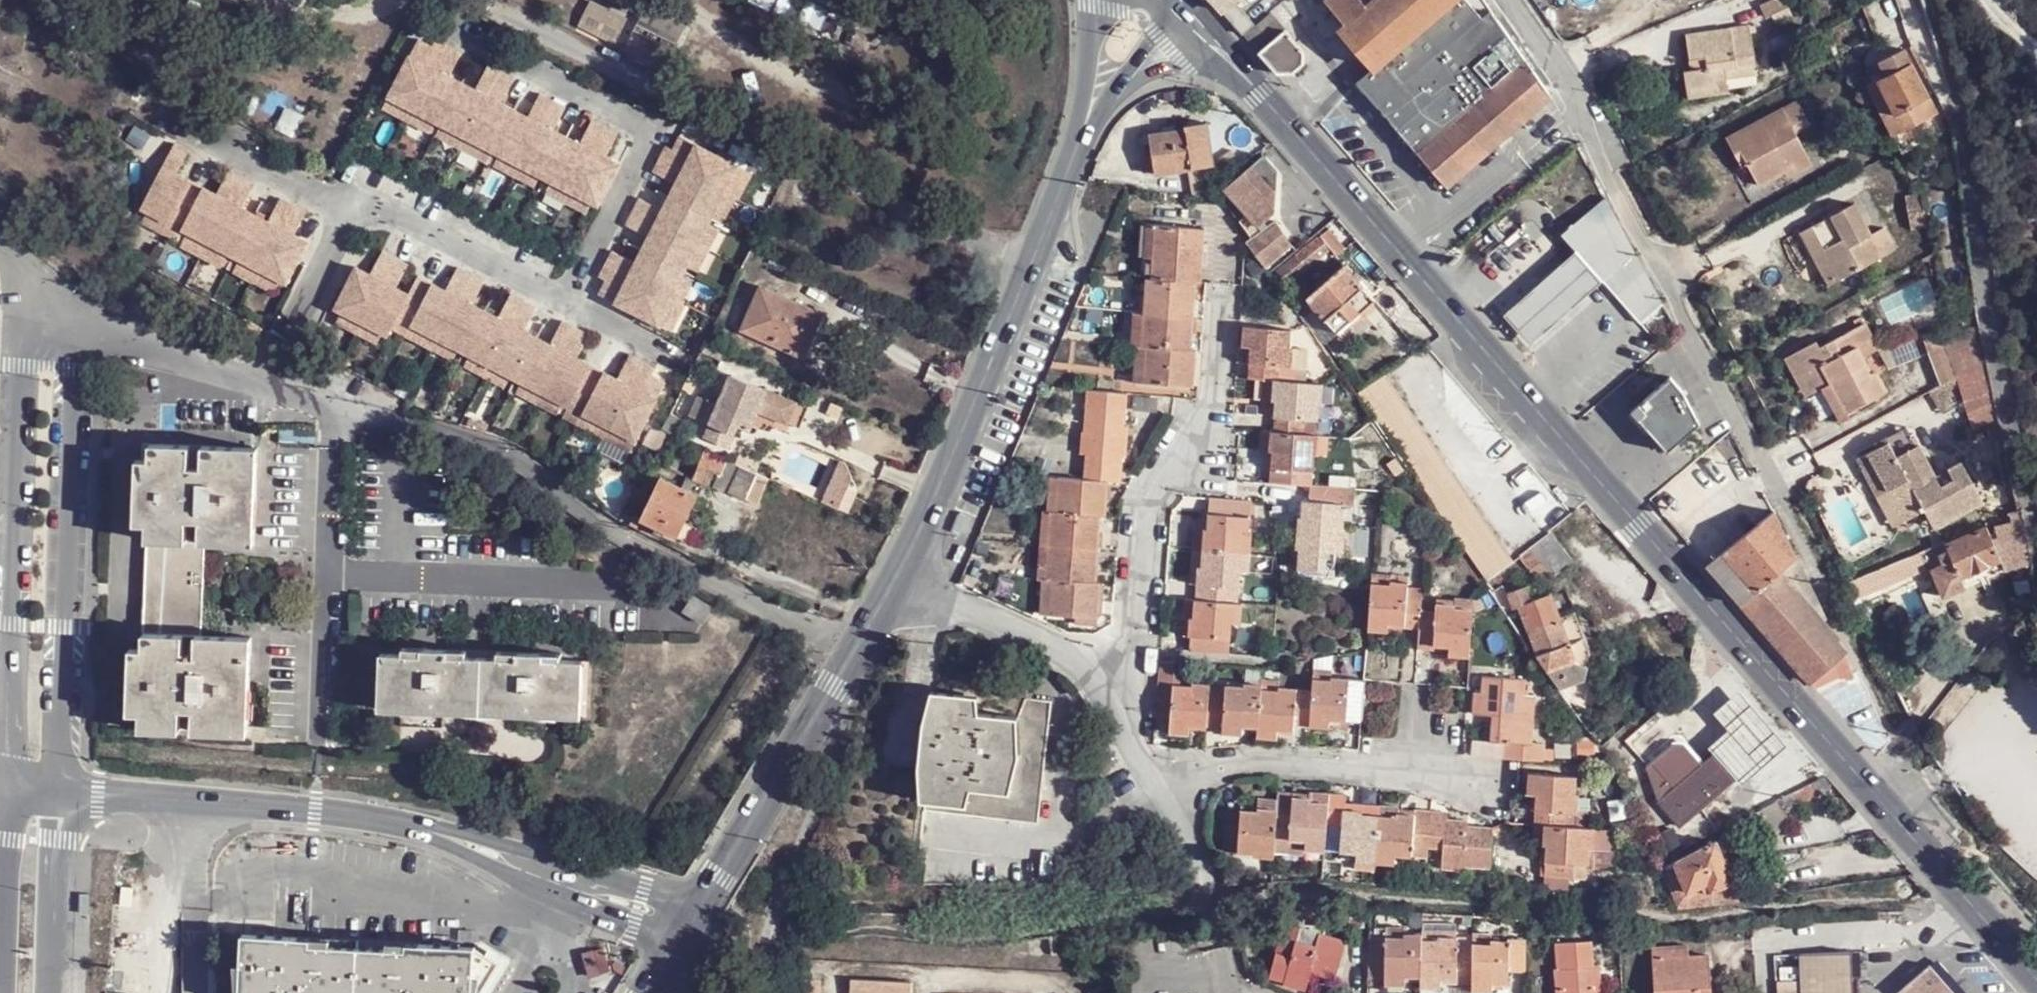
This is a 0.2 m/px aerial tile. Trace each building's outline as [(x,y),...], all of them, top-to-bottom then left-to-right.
[(1222,11),(1234,0),(1235,0),(1212,0),(1222,11)] [(1234,0),(1222,11),(1243,37),(1255,25),(1234,0)] [(1325,1),(1346,26),(1342,30),(1376,66),(1458,0),(1326,0),(1325,1)] [(1437,197),(1552,97),(1527,61),(1525,62),(1482,0),(1458,0),(1376,66),(1357,82),(1412,161),(1437,197)] [(628,23),(591,4),(581,22),(618,41),(628,23)] [(688,26),(647,6),(622,53),(662,74),(688,26)] [(1255,25),(1243,37),(1259,55),(1286,32),(1270,12),(1255,25)] [(1750,28),(1731,31),(1732,37),(1703,39),(1703,33),(1683,36),(1685,62),(1701,60),(1701,70),(1686,72),(1680,72),(1683,92),(1704,89),(1705,98),(1725,95),(1723,79),(1723,70),(1753,68),(1750,28)] [(1732,37),(1731,31),(1703,33),(1703,39),(1732,37)] [(1259,55),(1276,75),(1286,75),(1291,75),(1294,72),(1303,65),(1304,55),(1286,32),(1259,55)] [(607,168),(612,159),(607,157),(619,134),(593,120),(581,144),(555,130),(568,107),(542,93),(529,116),(503,102),(515,79),(489,66),(477,89),(451,75),(464,52),(438,38),(434,45),(420,38),(386,102),(413,116),(417,110),(437,120),(449,127),(468,137),(488,148),(501,155),(520,165),(541,176),(553,182),(572,192),(591,203),(598,207),(617,173),(616,172),(607,168)] [(1924,88),(1923,85),(1904,50),(1879,64),(1886,77),(1878,80),(1898,117),(1930,99),(1924,88)] [(1701,60),(1685,62),(1686,72),(1701,70),(1701,60)] [(1723,70),(1723,79),(1754,76),(1753,68),(1723,70)] [(1878,80),(1869,85),(1887,122),(1898,117),(1878,80)] [(1885,145),(1895,139),(1887,122),(1869,85),(1857,91),(1885,145)] [(1704,89),(1683,92),(1684,104),(1705,102),(1705,98),(1704,89)] [(1895,139),(1938,115),(1930,99),(1898,117),(1887,122),(1895,139)] [(409,122),(413,116),(386,102),(384,108),(409,122)] [(1784,177),(1786,182),(1808,170),(1794,140),(1809,132),(1796,107),(1725,143),(1739,172),(1747,169),(1757,190),(1773,183),(1784,177)] [(431,131),(437,120),(417,110),(410,120),(431,131)] [(1192,187),(1210,180),(1217,178),(1207,124),(1185,127),(1186,130),(1149,137),(1156,175),(1189,169),(1192,187)] [(482,158),(488,148),(468,137),(449,127),(443,137),(482,158)] [(732,197),(747,169),(681,135),(674,149),(668,146),(654,172),(677,184),(663,210),(641,198),(626,225),(649,237),(643,249),(636,262),(613,251),(606,264),(599,276),(606,280),(599,294),(664,328),(679,300),(672,296),(682,277),(688,265),(709,225),(715,213),(725,193),(732,197)] [(179,142),(144,206),(151,210),(152,210),(171,221),(165,231),(180,239),(186,228),(191,232),(231,253),(243,259),(283,280),(289,283),(307,249),(298,245),(302,236),(298,234),(309,210),(284,197),(271,220),(246,206),(258,183),(232,169),(220,192),(180,171),(192,148),(179,142)] [(535,186),(541,176),(520,165),(501,155),(495,165),(535,186)] [(1226,191),(1261,229),(1274,216),(1299,195),(1263,157),(1226,191)] [(616,172),(621,164),(612,159),(607,168),(616,172)] [(752,173),(747,169),(732,197),(736,198),(738,199),(752,173)] [(1775,187),(1786,182),(1784,177),(1773,183),(1775,187)] [(1206,191),(1211,188),(1210,180),(1192,187),(1193,196),(1199,197),(1206,191)] [(586,214),(591,203),(572,192),(553,182),(547,193),(566,203),(586,214)] [(1215,201),(1249,243),(1263,231),(1261,229),(1226,191),(1215,201)] [(725,218),(736,198),(732,197),(725,193),(715,213),(725,218)] [(1922,197),(1902,200),(1908,232),(1928,228),(1922,197)] [(1621,223),(1607,198),(1562,235),(1641,322),(1664,305),(1645,269),(1621,223)] [(1855,206),(1811,229),(1840,283),(1895,253),(1883,230),(1871,237),(1855,206)] [(151,210),(146,221),(165,231),(171,221),(152,210),(151,210)] [(1353,235),(1339,219),(1306,248),(1308,250),(1318,262),(1320,264),(1353,235)] [(1140,256),(1152,257),(1154,224),(1142,224),(1140,256)] [(1150,277),(1193,280),(1196,280),(1200,228),(1154,224),(1152,257),(1150,277)] [(720,230),(709,225),(688,265),(698,271),(720,230)] [(1249,243),(1268,267),(1286,252),(1283,247),(1287,244),(1274,228),(1270,232),(1266,228),(1263,231),(1249,243)] [(1840,283),(1811,229),(1799,235),(1829,289),(1840,283)] [(231,253),(191,232),(186,242),(226,263),(231,253)] [(307,249),(311,241),(302,236),(298,245),(307,249)] [(363,277),(354,272),(336,306),(342,309),(382,330),(388,334),(392,327),(406,334),(412,323),(458,348),(470,354),(509,375),(521,381),(561,402),(567,405),(561,416),(576,424),(582,413),(607,426),(604,433),(630,447),(666,383),(653,375),(657,369),(631,356),(619,378),(579,357),(591,334),(577,327),(564,320),(552,343),(526,329),(538,306),(525,300),(512,293),(500,316),(475,302),(487,279),(473,272),(460,265),(447,288),(420,273),(410,291),(398,285),(410,262),(397,255),(385,248),(372,271),(367,268),(363,277)] [(1290,287),(1318,262),(1308,250),(1280,275),(1290,287)] [(1571,253),(1507,311),(1532,340),(1597,281),(1571,253)] [(283,280),(243,259),(238,269),(277,290),(283,280)] [(358,264),(354,272),(363,277),(367,268),(358,264)] [(1338,332),(1365,311),(1377,301),(1346,266),(1309,297),(1338,332)] [(682,302),(692,282),(682,277),(672,296),(679,300),(682,302)] [(1191,312),(1193,280),(1150,277),(1145,277),(1144,308),(1191,312)] [(822,313),(760,288),(743,332),(805,355),(822,313)] [(1338,332),(1309,297),(1299,306),(1329,339),(1338,332)] [(682,302),(679,300),(664,328),(669,331),(684,303),(682,302)] [(1141,344),(1144,308),(1132,306),(1128,343),(1135,343),(1141,344)] [(1188,348),(1191,312),(1144,308),(1141,344),(1146,344),(1188,348)] [(376,341),(382,330),(342,310),(337,320),(376,341)] [(1373,321),(1365,311),(1338,332),(1346,341),(1373,321)] [(453,359),(458,348),(412,323),(406,334),(453,359)] [(1816,343),(1793,355),(1813,394),(1823,389),(1831,385),(1848,416),(1887,394),(1875,372),(1873,374),(1864,359),(1879,351),(1866,324),(1819,349),(1816,343)] [(1248,346),(1250,327),(1242,326),(1240,345),(1248,346)] [(1288,329),(1250,327),(1248,346),(1251,346),(1248,376),(1262,378),(1273,378),(1281,379),(1281,364),(1289,364),(1291,346),(1286,346),(1288,329)] [(1932,362),(1943,385),(1972,369),(1961,327),(1946,334),(1932,342),(1935,353),(1932,362)] [(1700,373),(1674,338),(1651,356),(1639,367),(1651,382),(1666,401),(1700,373)] [(1141,344),(1135,343),(1132,381),(1143,382),(1146,344),(1141,344)] [(1194,348),(1188,348),(1146,344),(1143,382),(1191,385),(1194,348)] [(490,365),(470,354),(464,364),(485,375),(490,365)] [(1813,394),(1793,355),(1786,359),(1805,399),(1813,394)] [(503,385),(509,375),(490,365),(485,375),(503,385)] [(1972,369),(1943,385),(1967,432),(1988,426),(1981,404),(1972,369)] [(733,375),(719,405),(711,423),(710,426),(732,437),(736,428),(747,432),(757,412),(771,418),(781,397),(733,375)] [(1385,376),(1359,395),(1486,582),(1503,568),(1512,561),(1385,376)] [(1273,378),(1262,378),(1261,400),(1271,401),(1273,378)] [(1317,382),(1281,379),(1273,378),(1271,401),(1274,402),(1271,430),(1305,432),(1306,420),(1318,420),(1318,404),(1313,404),(1317,382)] [(515,392),(556,413),(561,402),(521,381),(515,392)] [(1324,383),(1317,382),(1313,404),(1318,404),(1322,404),(1324,383)] [(1666,401),(1651,382),(1635,395),(1650,413),(1666,401)] [(1831,385),(1823,389),(1840,420),(1848,416),(1831,385)] [(1124,421),(1128,422),(1130,393),(1088,388),(1085,431),(1081,431),(1079,452),(1087,453),(1085,479),(1111,481),(1123,482),(1124,457),(1129,457),(1131,433),(1123,431),(1124,421)] [(805,409),(781,397),(771,418),(796,429),(805,409)] [(711,423),(719,405),(707,399),(698,417),(711,423)] [(1725,430),(1729,428),(1720,410),(1715,412),(1725,430)] [(604,433),(607,426),(582,413),(576,424),(602,437),(604,433)] [(1132,421),(1128,422),(1124,421),(1123,431),(1131,433),(1132,421)] [(1268,451),(1270,430),(1260,429),(1257,451),(1268,451)] [(1307,433),(1305,432),(1271,430),(1270,430),(1268,451),(1270,452),(1268,480),(1301,483),(1301,470),(1311,471),(1312,453),(1305,453),(1307,433)] [(628,451),(630,447),(604,433),(602,437),(628,451)] [(1305,453),(1312,453),(1314,454),(1315,434),(1307,433),(1305,453)] [(1899,437),(1885,444),(1893,460),(1907,452),(1902,443),(1899,437)] [(1913,437),(1902,443),(1907,452),(1918,447),(1913,437)] [(1893,460),(1885,444),(1855,460),(1864,477),(1876,472),(1902,523),(1945,500),(1918,447),(1907,452),(1893,460)] [(197,543),(203,543),(253,544),(254,449),(147,445),(145,460),(134,460),(133,525),(145,526),(144,541),(185,542),(186,522),(197,522),(197,543)] [(757,472),(706,449),(702,456),(693,481),(705,485),(712,472),(717,475),(712,488),(745,501),(757,472)] [(821,503),(840,511),(857,473),(838,464),(821,503)] [(1876,472),(1864,477),(1891,528),(1902,523),(1876,472)] [(1056,511),(1058,477),(1049,476),(1047,510),(1054,511),(1056,511)] [(1111,481),(1085,479),(1058,477),(1056,511),(1103,514),(1109,514),(1111,481)] [(691,492),(681,486),(663,478),(643,518),(677,535),(698,495),(691,492)] [(684,481),(681,486),(691,492),(694,485),(684,481)] [(1339,527),(1345,528),(1347,503),(1355,504),(1356,488),(1309,483),(1307,500),(1301,499),(1300,515),(1306,516),(1305,528),(1297,527),(1296,549),(1299,549),(1298,574),(1336,578),(1338,549),(1339,527)] [(1198,525),(1196,545),(1244,549),(1245,533),(1249,533),(1250,515),(1246,515),(1248,498),(1210,496),(1208,526),(1198,525)] [(2019,508),(2009,513),(2011,521),(1995,527),(1996,532),(1989,535),(1985,527),(1946,545),(1948,550),(1940,555),(1944,564),(1933,570),(1945,596),(2004,569),(1999,560),(2004,558),(2008,564),(2032,560),(2030,547),(2022,508),(2019,508)] [(1054,511),(1047,510),(1043,509),(1040,543),(1052,545),(1054,511)] [(1103,514),(1056,511),(1054,511),(1052,545),(1100,548),(1103,514)] [(1796,557),(1774,511),(1706,565),(1745,609),(1796,557)] [(2011,521),(2009,513),(2001,516),(1852,583),(1845,586),(1857,612),(1893,596),(1889,587),(1933,570),(1944,564),(1940,555),(1948,550),(1946,545),(1985,527),(1989,535),(1996,532),(1995,527),(2011,521)] [(1299,515),(1297,527),(1305,528),(1306,516),(1300,515),(1299,515)] [(1349,528),(1345,528),(1339,527),(1338,549),(1347,549),(1349,528)] [(1548,532),(1529,547),(1540,563),(1553,578),(1573,564),(1548,532)] [(1245,533),(1244,549),(1252,549),(1253,533),(1249,533),(1245,533)] [(202,635),(203,543),(197,543),(185,542),(144,541),(138,542),(136,635),(143,635),(184,635),(195,635),(202,635)] [(1098,583),(1100,548),(1052,545),(1050,565),(1039,565),(1038,578),(1044,578),(1052,579),(1098,583)] [(1244,549),(1196,545),(1194,568),(1199,568),(1195,596),(1235,599),(1240,599),(1243,569),(1244,549)] [(1252,549),(1244,549),(1243,569),(1252,570),(1253,550),(1252,549)] [(1518,555),(1512,561),(1503,568),(1509,576),(1505,579),(1512,586),(1531,570),(1518,555)] [(1796,557),(1745,609),(1808,684),(1830,668),(1838,681),(1843,679),(1848,686),(1856,679),(1826,618),(1796,557)] [(1194,568),(1191,596),(1195,596),(1199,568),(1194,568)] [(1373,571),(1372,583),(1394,584),(1395,580),(1394,580),(1394,571),(1373,571)] [(1052,579),(1044,578),(1043,613),(1050,614),(1052,579)] [(1103,584),(1098,583),(1052,579),(1050,614),(1100,618),(1103,584)] [(1406,633),(1421,633),(1422,613),(1425,586),(1409,585),(1409,581),(1395,580),(1394,584),(1372,583),(1370,622),(1390,623),(1390,625),(1406,626),(1406,633)] [(1539,655),(1534,657),(1530,658),(1558,689),(1586,679),(1589,652),(1574,612),(1559,617),(1549,594),(1531,601),(1525,588),(1508,594),(1514,610),(1521,608),(1539,655)] [(1195,596),(1191,596),(1182,595),(1181,614),(1190,615),(1193,615),(1195,596)] [(1190,615),(1188,633),(1191,633),(1191,647),(1229,650),(1232,619),(1234,619),(1235,599),(1195,596),(1193,615),(1190,615)] [(1454,612),(1472,613),(1473,602),(1436,598),(1436,608),(1454,609),(1454,612)] [(1240,599),(1235,599),(1234,619),(1244,621),(1246,599),(1240,599)] [(1470,654),(1472,613),(1454,612),(1454,609),(1436,608),(1435,614),(1422,613),(1421,633),(1420,654),(1433,654),(1434,648),(1451,649),(1450,652),(1470,654)] [(1190,615),(1181,614),(1179,632),(1188,633),(1190,615)] [(1369,631),(1389,632),(1390,625),(1390,623),(1370,622),(1369,631)] [(184,635),(143,635),(142,650),(130,650),(130,714),(142,715),(141,731),(181,731),(183,711),(193,711),(193,733),(249,733),(252,637),(202,635),(195,635),(195,657),(183,657),(184,635)] [(584,656),(380,651),(380,706),(582,710),(584,656)] [(1208,725),(1211,681),(1193,680),(1193,686),(1175,684),(1176,671),(1178,660),(1162,658),(1158,714),(1174,716),(1173,724),(1192,725),(1193,723),(1208,725)] [(1314,665),(1313,677),(1330,678),(1329,675),(1330,666),(1314,665)] [(1808,684),(1816,694),(1838,681),(1830,668),(1808,684)] [(1193,686),(1193,680),(1194,672),(1176,671),(1175,684),(1193,686)] [(1522,714),(1523,692),(1524,676),(1483,674),(1482,691),(1480,713),(1496,714),(1496,722),(1493,721),(1492,739),(1505,741),(1504,757),(1543,759),(1544,744),(1530,741),(1533,715),(1522,714)] [(1263,675),(1262,681),(1262,686),(1279,688),(1279,683),(1280,676),(1263,675)] [(1313,677),(1312,685),(1310,716),(1329,718),(1363,720),(1366,677),(1329,675),(1330,678),(1313,677)] [(1262,686),(1262,681),(1245,680),(1244,684),(1211,681),(1208,725),(1224,726),(1245,728),(1246,724),(1259,725),(1262,686)] [(1262,686),(1259,725),(1258,730),(1279,732),(1279,729),(1291,729),(1292,723),(1310,724),(1310,716),(1312,685),(1279,683),(1279,688),(1262,686)] [(1045,823),(1055,702),(1033,699),(1032,712),(1026,715),(983,712),(985,694),(940,690),(930,714),(925,771),(927,798),(931,798),(930,812),(1045,823)] [(1473,712),(1480,713),(1482,691),(1475,690),(1473,712)] [(1535,693),(1523,692),(1522,714),(1533,715),(1535,693)] [(1784,750),(1738,694),(1712,716),(1758,772),(1784,750)] [(1310,716),(1310,724),(1329,725),(1329,718),(1310,716)] [(1192,725),(1173,724),(1172,732),(1192,734),(1192,725)] [(1245,728),(1224,726),(1223,734),(1245,736),(1245,728)] [(1658,803),(1669,816),(1678,827),(1735,780),(1713,753),(1699,764),(1683,744),(1672,745),(1645,769),(1658,803)] [(1546,761),(1570,760),(1570,746),(1546,747),(1546,761)] [(1536,792),(1538,772),(1528,772),(1527,791),(1536,792)] [(1574,774),(1538,772),(1536,792),(1535,820),(1545,822),(1574,823),(1576,794),(1573,794),(1574,774)] [(1326,845),(1327,825),(1328,813),(1310,811),(1310,808),(1294,807),(1295,792),(1279,791),(1279,799),(1278,810),(1275,849),(1275,852),(1305,854),(1306,852),(1307,843),(1326,845)] [(1310,808),(1311,793),(1295,792),(1294,807),(1310,808)] [(1328,813),(1329,794),(1311,793),(1310,808),(1310,811),(1328,813)] [(1377,856),(1380,813),(1359,811),(1359,807),(1344,806),(1345,795),(1329,794),(1328,813),(1327,825),(1343,826),(1341,851),(1359,852),(1359,854),(1377,856)] [(1278,810),(1279,799),(1259,798),(1258,809),(1278,810)] [(1359,811),(1380,813),(1380,801),(1360,800),(1359,807),(1359,811)] [(1396,808),(1399,808),(1400,802),(1380,801),(1380,813),(1396,814),(1396,808)] [(1662,822),(1669,816),(1658,803),(1651,810),(1662,822)] [(1425,858),(1426,849),(1430,806),(1413,806),(1413,809),(1399,808),(1396,808),(1396,814),(1380,813),(1377,856),(1395,857),(1395,855),(1425,858)] [(1463,861),(1462,867),(1490,870),(1492,829),(1466,827),(1467,820),(1447,819),(1447,808),(1430,806),(1426,849),(1443,850),(1442,859),(1463,861)] [(1275,849),(1278,810),(1258,809),(1258,810),(1239,809),(1239,822),(1226,821),(1224,852),(1255,854),(1256,848),(1275,849)] [(1239,822),(1239,809),(1226,809),(1226,821),(1239,822)] [(1545,822),(1535,820),(1533,844),(1544,845),(1545,822)] [(1585,825),(1574,823),(1545,822),(1544,845),(1547,845),(1544,876),(1586,879),(1586,864),(1587,846),(1584,845),(1585,825)] [(1587,846),(1586,864),(1608,864),(1610,827),(1585,825),(1584,845),(1587,846)] [(1707,888),(1708,890),(1734,878),(1715,840),(1675,860),(1692,894),(1707,888)] [(1325,853),(1326,845),(1307,843),(1306,852),(1325,853)] [(1274,861),(1275,852),(1275,849),(1256,848),(1255,854),(1255,859),(1274,861)] [(1376,863),(1377,856),(1359,854),(1358,862),(1376,863)] [(1395,857),(1377,856),(1376,863),(1395,864),(1395,857)] [(1462,869),(1462,867),(1463,861),(1442,859),(1441,868),(1462,869)] [(1662,867),(1677,905),(1693,897),(1692,894),(1675,860),(1662,867)] [(1708,891),(1737,883),(1736,881),(1734,878),(1708,890),(1708,891)] [(1693,897),(1677,905),(1692,905),(1701,905),(1723,902),(1745,899),(1737,883),(1708,891),(1708,890),(1693,897)] [(1693,897),(1708,890),(1707,888),(1692,894),(1693,897)] [(1263,977),(1282,980),(1282,976),(1307,982),(1309,967),(1331,971),(1340,933),(1313,926),(1310,940),(1290,935),(1294,922),(1277,918),(1263,977)] [(1423,973),(1422,931),(1405,931),(1406,927),(1368,929),(1367,990),(1386,991),(1385,983),(1406,982),(1407,972),(1423,973)] [(1437,931),(1422,931),(1423,973),(1423,992),(1441,991),(1441,980),(1456,980),(1456,984),(1474,985),(1473,943),(1454,943),(1453,938),(1438,939),(1437,931)] [(1473,943),(1474,985),(1473,990),(1495,989),(1494,981),(1524,980),(1523,937),(1507,937),(1507,938),(1492,940),(1492,942),(1473,943)] [(477,950),(292,940),(245,938),(242,992),(475,992),(477,950)] [(1654,945),(1655,958),(1681,957),(1681,943),(1654,945)] [(501,964),(477,950),(475,992),(483,992),(501,964)] [(1598,992),(1595,969),(1589,970),(1586,951),(1551,953),(1553,974),(1549,974),(1550,992),(1596,992),(1598,992)] [(1801,955),(1803,992),(1853,992),(1852,952),(1803,955),(1801,955)] [(1655,958),(1656,992),(1712,992),(1709,956),(1681,957),(1655,958)] [(1932,967),(1900,992),(1955,992),(1932,967)] [(793,970),(789,992),(819,992),(822,976),(793,970)] [(855,974),(854,992),(914,992),(915,976),(855,974)] [(1282,976),(1282,980),(1281,984),(1304,990),(1307,982),(1282,976)]
